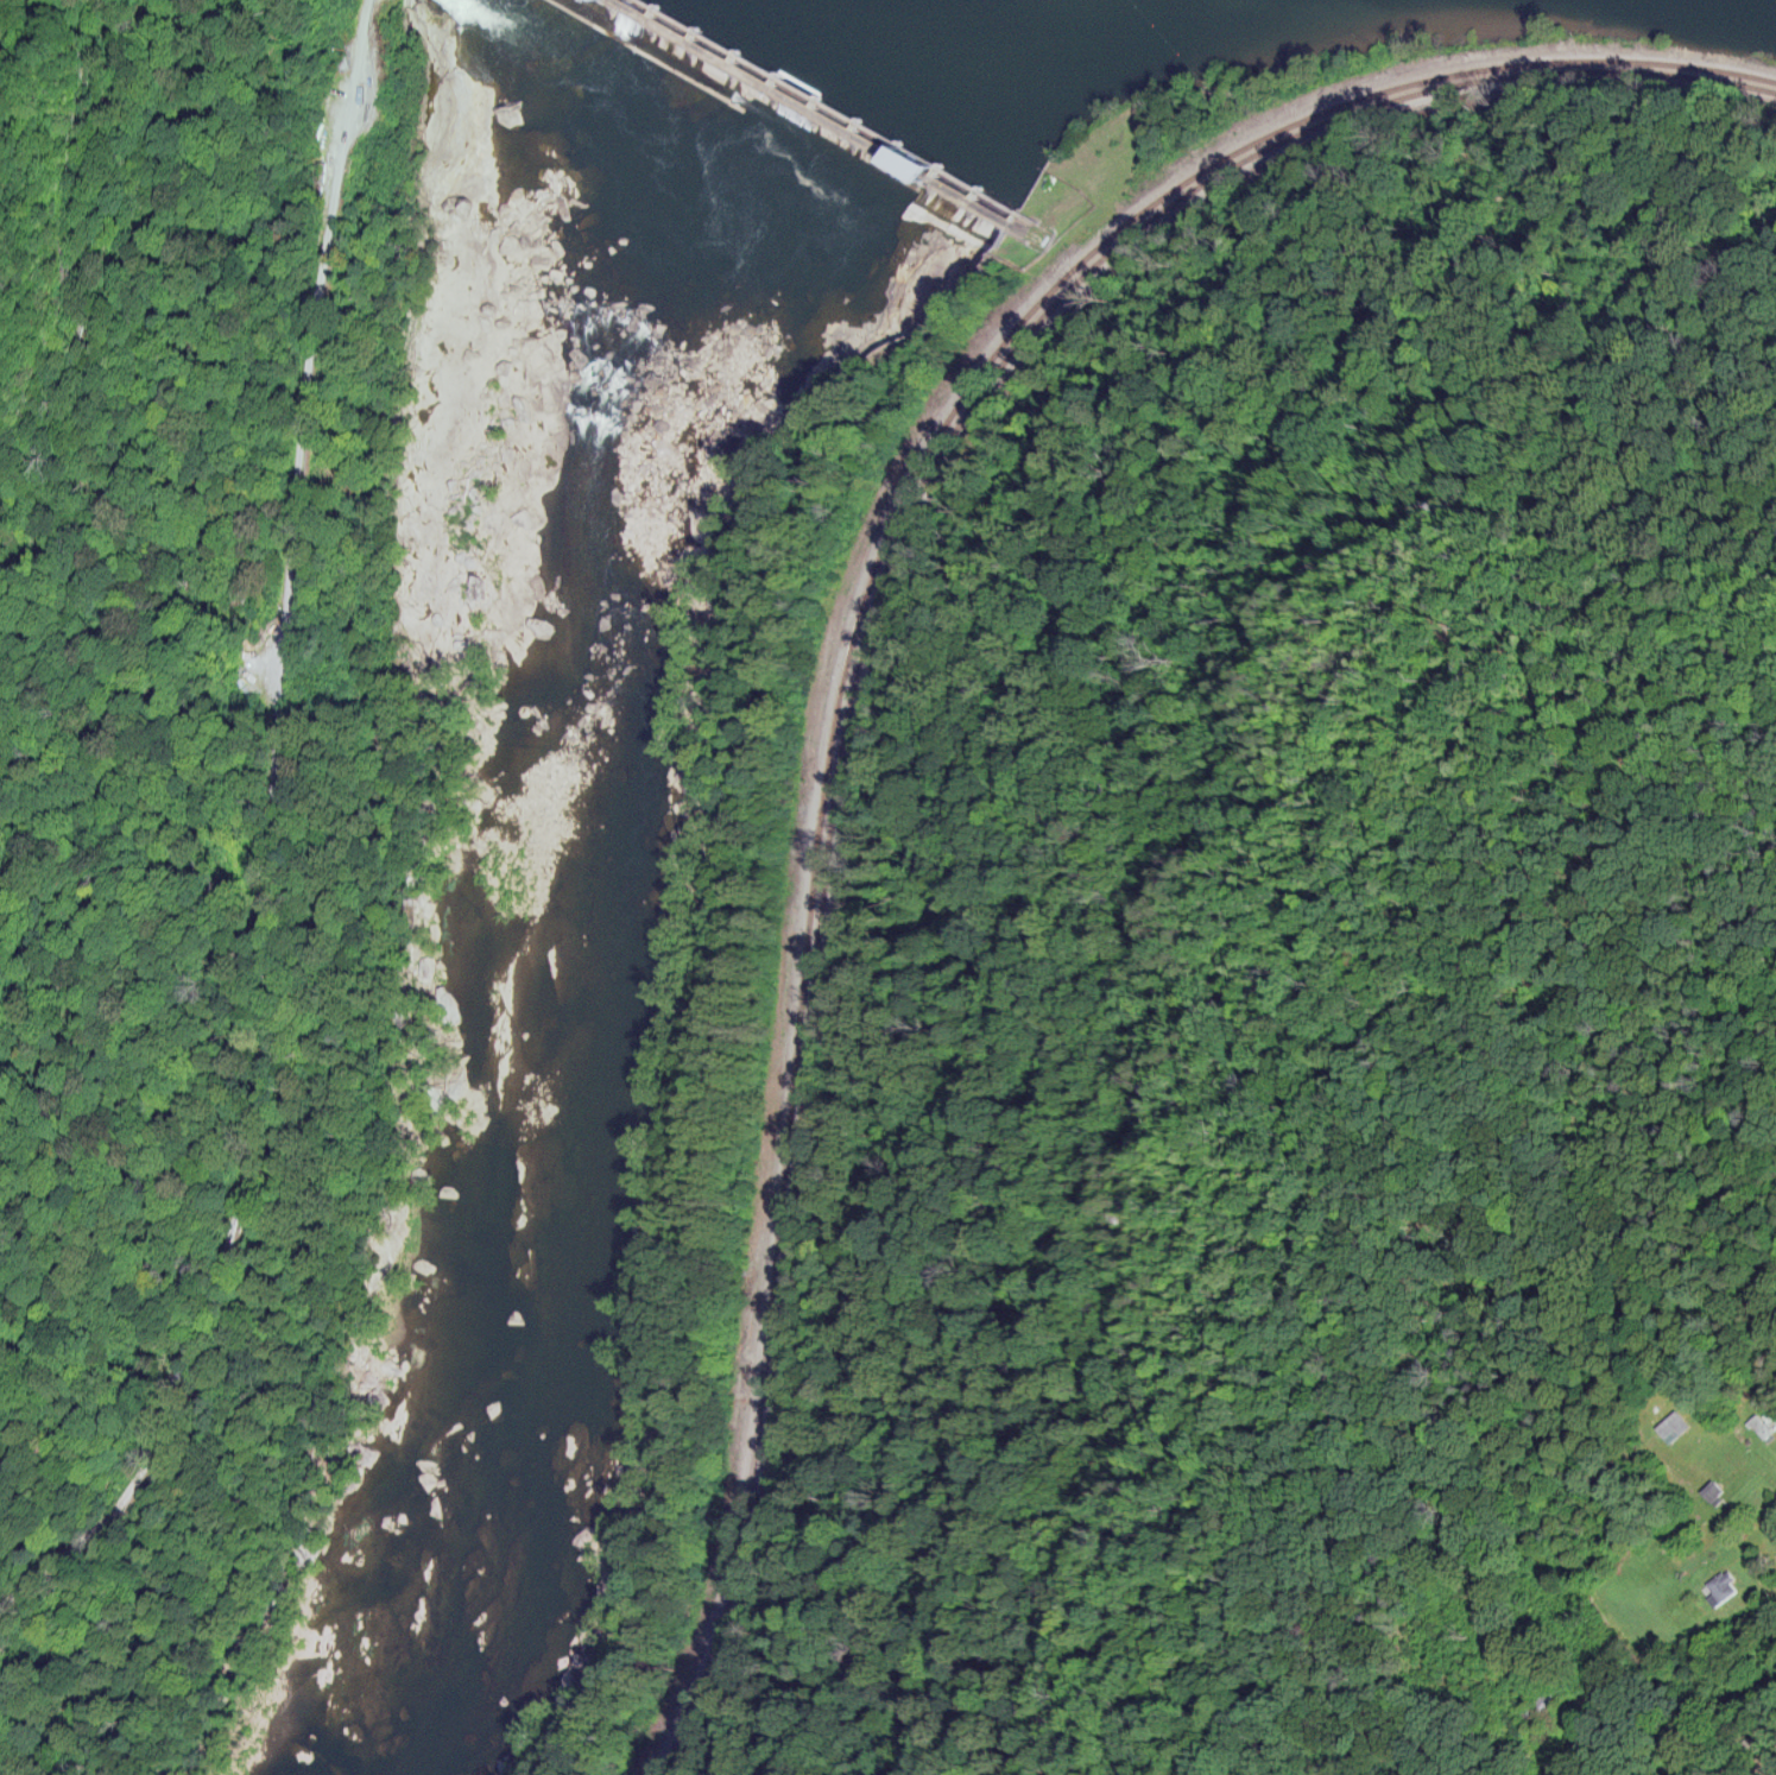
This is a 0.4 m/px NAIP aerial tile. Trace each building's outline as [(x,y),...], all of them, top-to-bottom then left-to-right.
[(1690,1425),(1676,1409),(1656,1427),(1671,1443),(1690,1425)] [(1775,1428),(1755,1415),(1748,1426),(1769,1439),(1775,1428)] [(1704,1490),(1715,1500),(1724,1490),(1713,1480),(1704,1490)] [(1713,1604),(1739,1594),(1729,1570),(1707,1579),(1713,1593),(1709,1594),(1713,1604)]
